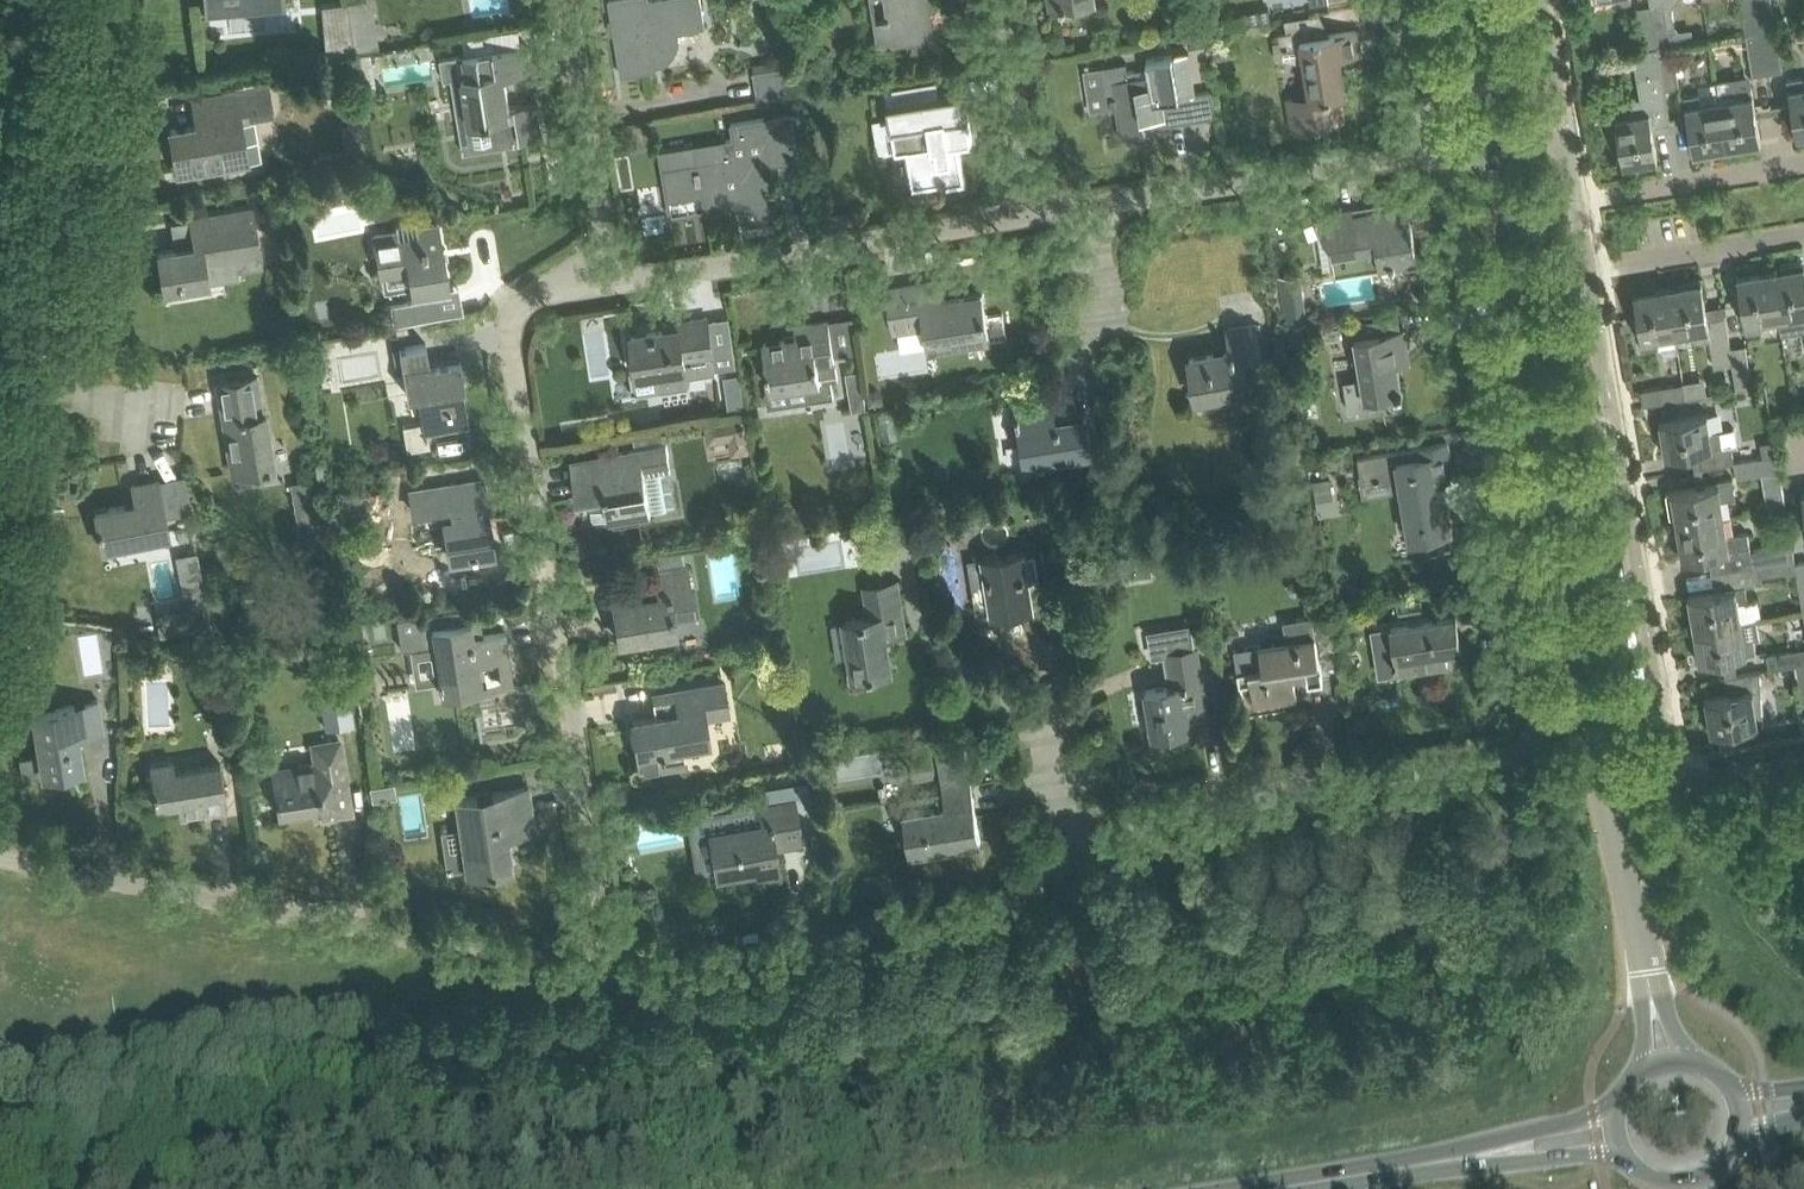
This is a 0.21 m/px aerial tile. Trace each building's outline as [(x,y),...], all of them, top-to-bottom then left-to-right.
[(349,1),(356,50),(377,47),(376,35),(365,36),(360,0),(358,0),(349,1)] [(622,75),(646,71),(658,69),(657,65),(665,64),(668,62),(671,59),(673,56),(675,54),(677,50),(678,47),(680,43),(680,41),(679,32),(691,31),(690,27),(706,25),(702,0),(610,0),(622,75)] [(887,17),(877,19),(882,46),(913,41),(936,37),(930,0),(884,0),(887,17)] [(1651,4),(1658,48),(1673,45),(1670,25),(1675,25),(1672,6),(1677,0),(1650,0),(1651,4)] [(1747,33),(1762,31),(1757,0),(1741,0),(1747,33)] [(1762,31),(1777,29),(1772,0),(1757,0),(1762,31)] [(349,1),(321,4),(326,54),(356,50),(349,1)] [(1643,50),(1658,48),(1651,4),(1635,6),(1643,50)] [(1269,8),(1246,12),(1247,22),(1271,18),(1269,8)] [(1287,29),(1279,31),(1280,38),(1281,46),(1295,44),(1295,40),(1293,28),(1287,29)] [(1310,92),(1287,96),(1293,130),(1332,123),(1328,97),(1346,94),(1341,58),(1362,54),(1358,29),(1337,33),(1330,34),(1301,39),(1305,62),(1310,92)] [(1777,29),(1762,31),(1768,72),(1783,70),(1777,29)] [(1762,31),(1747,33),(1754,74),(1768,72),(1762,31)] [(1204,32),(1187,35),(1189,47),(1206,44),(1204,32)] [(777,42),(772,50),(773,58),(773,59),(789,57),(786,41),(777,42)] [(481,52),(442,58),(446,80),(453,79),(460,117),(489,112),(494,144),(542,136),(536,102),(510,106),(505,77),(532,73),(527,44),(503,48),(481,52)] [(1665,89),(1680,86),(1673,45),(1658,48),(1660,56),(1663,73),(1665,89)] [(1643,50),(1633,52),(1635,61),(1660,56),(1658,48),(1643,50)] [(1126,62),(1104,65),(1110,98),(1112,98),(1113,107),(1116,106),(1121,137),(1145,133),(1144,127),(1143,118),(1149,117),(1150,126),(1168,123),(1198,118),(1194,92),(1188,53),(1172,56),(1147,60),(1148,67),(1128,70),(1126,62)] [(370,54),(356,56),(358,67),(372,64),(370,54)] [(755,71),(753,71),(758,100),(796,93),(791,65),(790,65),(755,71)] [(1617,116),(1616,116),(1624,165),(1625,164),(1625,163),(1657,157),(1657,159),(1658,159),(1654,132),(1653,123),(1669,120),(1669,122),(1671,122),(1665,89),(1663,73),(1643,76),(1648,102),(1633,104),(1635,115),(1617,118),(1617,116)] [(195,125),(170,129),(178,174),(202,170),(247,162),(247,161),(240,120),(253,118),(274,114),(268,83),(262,84),(261,77),(246,79),(242,84),(244,90),(235,91),(217,94),(194,98),(194,100),(203,98),(208,123),(198,124),(195,125)] [(1803,77),(1788,79),(1794,113),(1797,136),(1799,136),(1798,134),(1803,133),(1803,81),(1803,77)] [(1762,142),(1758,118),(1752,85),(1736,88),(1738,98),(1720,101),(1728,146),(1760,140),(1760,142),(1762,142)] [(964,91),(888,104),(896,152),(907,150),(914,187),(942,183),(943,189),(948,188),(948,185),(965,182),(960,155),(958,142),(972,140),(968,114),(964,91)] [(1703,104),(1701,93),(1684,96),(1690,129),(1694,153),(1695,153),(1695,151),(1728,146),(1720,101),(1703,104)] [(686,164),(662,168),(668,207),(672,206),(671,200),(670,194),(703,189),(703,195),(704,200),(721,198),(726,197),(725,193),(742,190),(744,205),(746,218),(745,218),(745,220),(780,214),(772,164),(803,159),(796,113),(764,118),(731,123),(733,139),(726,140),(695,145),(698,162),(686,164)] [(1354,213),(1326,218),(1334,268),(1335,275),(1382,268),(1382,265),(1418,259),(1410,215),(1398,217),(1396,206),(1354,213)] [(202,244),(158,251),(164,290),(209,282),(208,281),(237,276),(236,270),(262,266),(253,209),(228,214),(214,216),(190,220),(190,221),(198,220),(202,244)] [(398,232),(372,237),(379,276),(382,275),(409,270),(412,287),(413,295),(425,293),(449,289),(438,225),(417,229),(416,223),(397,226),(398,232)] [(1772,271),(1779,316),(1782,333),(1803,329),(1803,261),(1803,260),(1782,263),(1783,269),(1772,271)] [(1779,316),(1772,271),(1740,276),(1739,274),(1738,275),(1742,298),(1748,333),(1762,330),(1760,320),(1779,316)] [(1301,273),(1279,277),(1287,325),(1308,322),(1301,273)] [(1441,274),(1425,276),(1427,294),(1443,292),(1441,274)] [(1701,282),(1669,288),(1676,333),(1694,330),(1695,341),(1696,341),(1710,338),(1715,365),(1733,362),(1734,362),(1731,346),(1726,314),(1708,317),(1708,315),(1706,307),(1706,304),(1702,281),(1701,281),(1701,282)] [(923,284),(888,289),(892,313),(895,331),(926,326),(929,345),(965,339),(989,336),(989,338),(1007,335),(1003,312),(985,315),(985,312),(982,295),(946,301),(926,304),(923,284)] [(1636,291),(1634,292),(1639,319),(1640,326),(1644,349),(1659,347),(1666,354),(1679,352),(1676,333),(1669,288),(1636,293),(1636,291)] [(436,297),(390,305),(394,326),(428,319),(439,317),(436,297)] [(632,339),(625,340),(628,359),(635,358),(638,375),(658,372),(660,391),(689,386),(687,376),(715,372),(713,355),(714,355),(712,340),(708,317),(676,322),(677,328),(666,330),(632,335),(632,339)] [(786,340),(762,344),(766,367),(770,390),(791,387),(810,384),(812,399),(834,396),(831,379),(838,378),(837,369),(834,357),(832,344),(829,321),(794,326),(795,332),(796,338),(786,340)] [(1232,351),(1190,358),(1194,381),(1197,398),(1250,389),(1249,382),(1266,380),(1261,347),(1257,324),(1228,328),(1232,351)] [(1306,324),(1286,326),(1288,345),(1309,342),(1306,324)] [(1284,327),(1272,329),(1276,360),(1288,358),(1284,327)] [(1362,377),(1344,380),(1349,410),(1382,404),(1380,395),(1404,391),(1403,388),(1402,388),(1398,365),(1396,354),(1397,354),(1409,352),(1405,328),(1381,333),(1355,337),(1362,377)] [(399,347),(393,348),(395,366),(402,365),(403,369),(403,373),(407,396),(413,395),(420,394),(424,422),(403,425),(407,450),(430,447),(427,430),(467,423),(460,386),(465,385),(461,362),(459,362),(460,364),(432,369),(428,343),(404,347),(399,347)] [(1731,346),(1734,362),(1733,362),(1737,389),(1739,388),(1753,386),(1746,343),(1731,346)] [(860,371),(848,373),(853,409),(866,407),(860,371)] [(242,379),(218,383),(233,472),(256,468),(273,465),(264,413),(261,413),(255,377),(242,379)] [(1644,404),(1667,400),(1686,397),(1683,383),(1641,390),(1644,404)] [(875,390),(867,391),(869,406),(884,404),(883,395),(875,390)] [(742,392),(727,394),(729,410),(744,408),(742,392)] [(1052,398),(1016,404),(1020,427),(1026,462),(1091,451),(1090,440),(1086,416),(1084,417),(1084,420),(1057,425),(1052,398)] [(1683,417),(1660,421),(1660,422),(1662,422),(1667,453),(1665,454),(1665,455),(1692,450),(1700,449),(1703,467),(1735,462),(1732,443),(1737,442),(1735,428),(1720,430),(1710,432),(1707,414),(1709,414),(1709,413),(1683,417)] [(745,414),(705,421),(706,425),(708,444),(723,441),(729,440),(732,455),(751,452),(745,414)] [(1775,441),(1762,443),(1764,457),(1764,458),(1778,456),(1775,441)] [(1418,447),(1359,457),(1361,474),(1362,474),(1363,481),(1375,479),(1375,480),(1381,480),(1381,478),(1389,476),(1389,477),(1395,476),(1395,475),(1400,475),(1400,476),(1401,476),(1403,493),(1404,499),(1407,516),(1409,526),(1422,524),(1426,525),(1428,535),(1451,531),(1445,493),(1442,477),(1453,476),(1448,442),(1418,447)] [(619,452),(571,460),(572,468),(577,498),(589,496),(593,521),(610,518),(634,514),(651,511),(645,474),(661,472),(671,470),(667,444),(641,448),(619,452)] [(1764,457),(1735,462),(1737,477),(1757,474),(1762,473),(1764,473),(1780,470),(1778,456),(1764,458),(1764,457)] [(328,464),(316,465),(317,479),(329,478),(328,464)] [(1672,491),(1667,492),(1671,515),(1677,514),(1679,524),(1723,517),(1720,499),(1731,497),(1736,497),(1733,477),(1718,479),(1719,483),(1706,485),(1698,487),(1695,487),(1672,491)] [(1330,479),(1312,482),(1315,500),(1333,497),(1330,479)] [(136,502),(95,510),(103,547),(126,543),(169,534),(163,503),(158,480),(132,485),(136,502)] [(449,487),(410,493),(413,512),(443,507),(446,506),(450,506),(452,517),(448,518),(445,518),(445,521),(451,558),(469,555),(492,551),(481,482),(458,486),(449,487)] [(1723,517),(1679,524),(1684,557),(1682,557),(1683,558),(1706,555),(1739,549),(1739,548),(1751,546),(1749,532),(1737,534),(1726,536),(1723,517)] [(1081,519),(1067,519),(1068,540),(1082,539),(1081,519)] [(318,521),(297,524),(302,555),(322,552),(318,521)] [(1754,565),(1795,558),(1792,543),(1751,550),(1754,565)] [(993,595),(980,597),(982,613),(995,611),(995,613),(1031,608),(1028,591),(1035,590),(1033,576),(1042,575),(1039,550),(987,558),(992,590),(993,595)] [(660,596),(614,604),(620,641),(643,637),(676,632),(674,616),(694,613),(686,565),(684,565),(682,551),(656,555),(659,569),(655,570),(660,596)] [(1150,557),(1120,561),(1122,579),(1152,575),(1150,557)] [(1756,579),(1797,573),(1796,562),(1795,558),(1754,565),(1756,579)] [(1803,605),(1803,561),(1796,562),(1797,573),(1802,605),(1803,605)] [(1291,580),(1288,585),(1289,591),(1294,595),(1300,594),(1303,589),(1302,583),(1297,579),(1291,580)] [(847,623),(835,625),(840,660),(847,658),(852,658),(855,676),(861,675),(867,674),(890,670),(885,636),(904,633),(896,582),(873,586),(867,587),(872,616),(846,620),(847,623)] [(1712,590),(1688,594),(1689,595),(1690,595),(1696,628),(1740,620),(1738,603),(1747,601),(1745,585),(1712,590)] [(188,611),(157,617),(160,636),(211,626),(204,593),(185,596),(188,611)] [(469,608),(396,619),(400,649),(434,644),(441,696),(483,690),(482,681),(480,663),(498,661),(500,679),(501,687),(513,685),(505,632),(483,635),(473,636),(469,608)] [(1259,646),(1234,650),(1240,682),(1251,680),(1251,681),(1255,705),(1298,698),(1294,675),(1307,673),(1309,685),(1324,682),(1320,659),(1316,637),(1329,635),(1326,613),(1284,620),(1287,642),(1259,646)] [(1390,628),(1374,631),(1381,667),(1394,664),(1397,664),(1398,672),(1449,664),(1446,650),(1462,648),(1456,616),(1450,617),(1433,620),(1425,622),(1390,628)] [(1740,620),(1696,628),(1701,660),(1699,660),(1700,662),(1723,658),(1725,658),(1736,656),(1757,653),(1755,637),(1760,637),(1757,618),(1740,620)] [(361,626),(343,629),(345,643),(363,640),(361,626)] [(1171,686),(1146,690),(1154,736),(1192,730),(1201,728),(1198,714),(1208,712),(1203,681),(1197,647),(1194,648),(1192,632),(1191,630),(1173,633),(1173,628),(1149,632),(1153,656),(1165,654),(1168,670),(1171,686)] [(138,642),(125,642),(125,655),(139,655),(138,642)] [(1803,664),(1803,647),(1767,653),(1770,669),(1797,665),(1803,664)] [(778,655),(756,659),(757,668),(763,672),(780,669),(778,655)] [(1764,723),(1761,670),(1728,676),(1730,694),(1705,698),(1705,699),(1707,699),(1712,731),(1711,731),(1711,732),(1764,723)] [(347,682),(318,687),(325,728),(354,723),(351,706),(347,682)] [(655,716),(633,720),(641,768),(661,765),(661,770),(685,766),(686,766),(683,747),(709,743),(705,719),(703,706),(726,702),(723,683),(699,687),(676,690),(680,712),(655,716)] [(99,701),(34,711),(44,774),(82,768),(77,735),(103,730),(99,701)] [(228,727),(217,728),(220,749),(231,747),(228,727)] [(317,763),(273,770),(277,793),(275,794),(276,801),(278,800),(280,812),(312,806),(314,817),(332,814),(351,811),(347,788),(340,741),(314,745),(317,763)] [(946,806),(904,813),(910,853),(981,841),(971,781),(965,742),(936,746),(943,786),(943,791),(946,806)] [(151,774),(146,775),(148,787),(153,787),(156,807),(178,803),(180,817),(227,809),(224,786),(219,761),(175,768),(173,759),(149,763),(151,774)] [(529,787),(456,798),(460,828),(466,868),(467,872),(511,866),(507,835),(535,830),(535,828),(530,829),(528,816),(533,815),(529,787)] [(761,805),(688,818),(688,820),(692,819),(701,871),(697,872),(697,873),(716,870),(717,872),(717,874),(718,874),(757,867),(758,873),(758,875),(779,872),(775,849),(773,841),(799,837),(800,843),(801,842),(794,801),(761,807),(761,805)]
